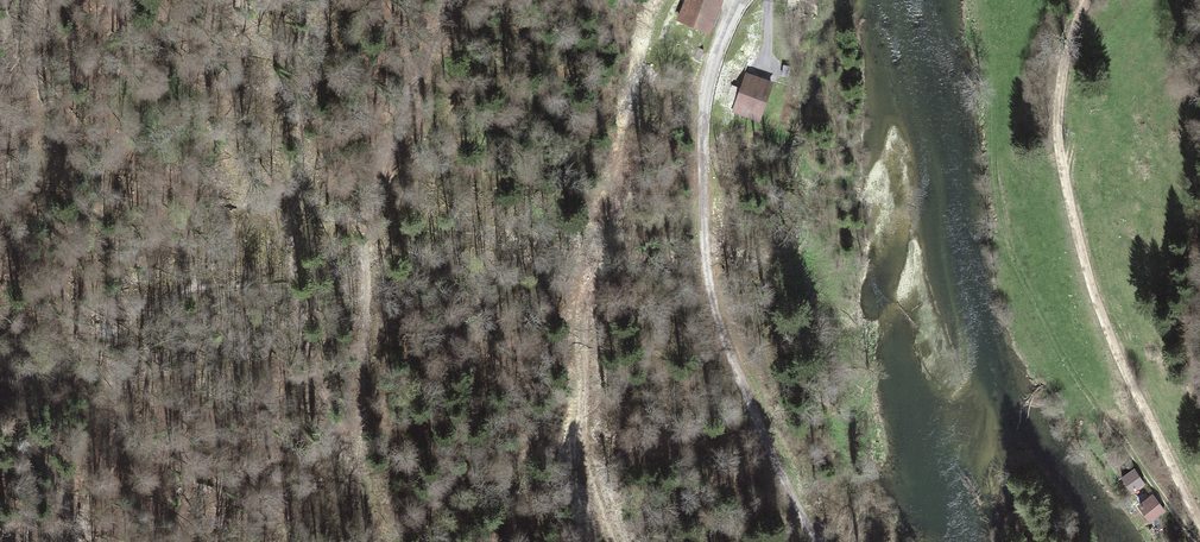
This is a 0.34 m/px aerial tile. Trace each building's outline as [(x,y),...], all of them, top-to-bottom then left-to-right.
[(721,0),(686,0),(677,20),(707,33),(721,0)] [(772,83),(747,73),(733,109),(759,119),(772,83)] [(1134,468),(1120,478),(1132,494),(1145,485),(1134,468)] [(1152,494),(1138,504),(1152,522),(1166,512),(1152,494)]
